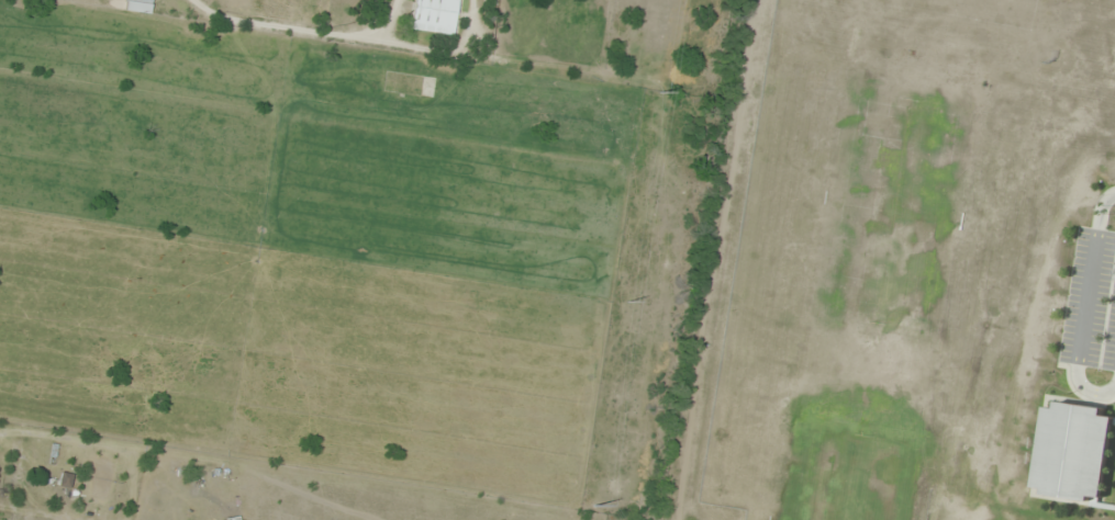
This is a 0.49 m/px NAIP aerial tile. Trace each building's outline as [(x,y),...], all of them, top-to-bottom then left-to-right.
[(453,36),(458,0),(412,0),(408,30),(453,36)] [(1105,416),(1114,417),(1114,424),(1104,498),(1093,496),(1092,501),(1045,495),(1046,488),(1035,487),(1047,406),(1058,408),(1059,402),(1106,408),(1105,416)]
